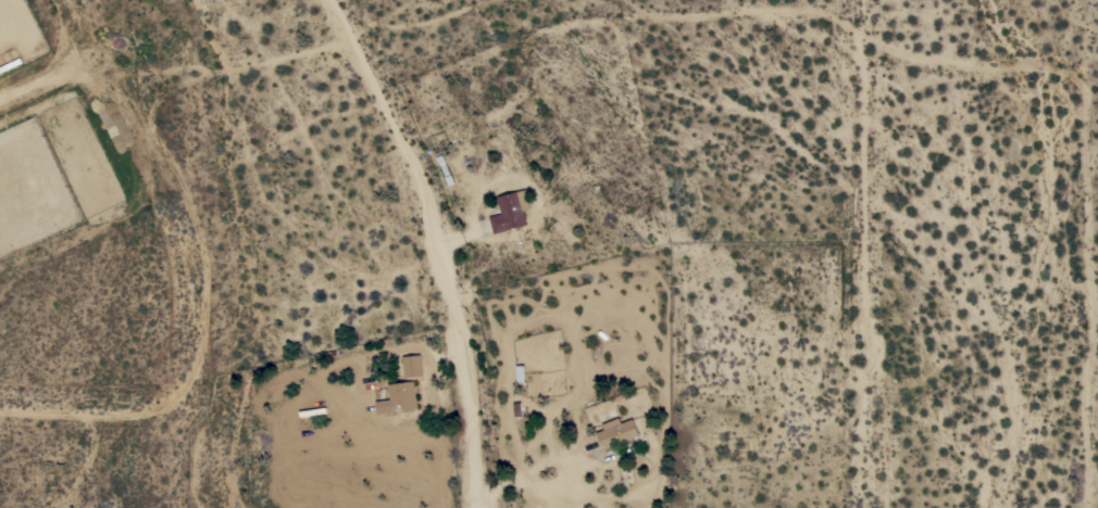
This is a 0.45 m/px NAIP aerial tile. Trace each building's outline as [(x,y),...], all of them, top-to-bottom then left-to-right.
[(497,196),(526,189),(532,208),(524,209),(527,225),(508,229),(508,230),(494,233),(489,216),(501,214),(497,196)] [(421,354),(423,376),(405,378),(402,356),(421,354)] [(414,380),(416,397),(419,408),(378,414),(376,401),(390,398),(388,384),(414,380)] [(633,418),(639,434),(602,448),(596,432),(633,418)]
